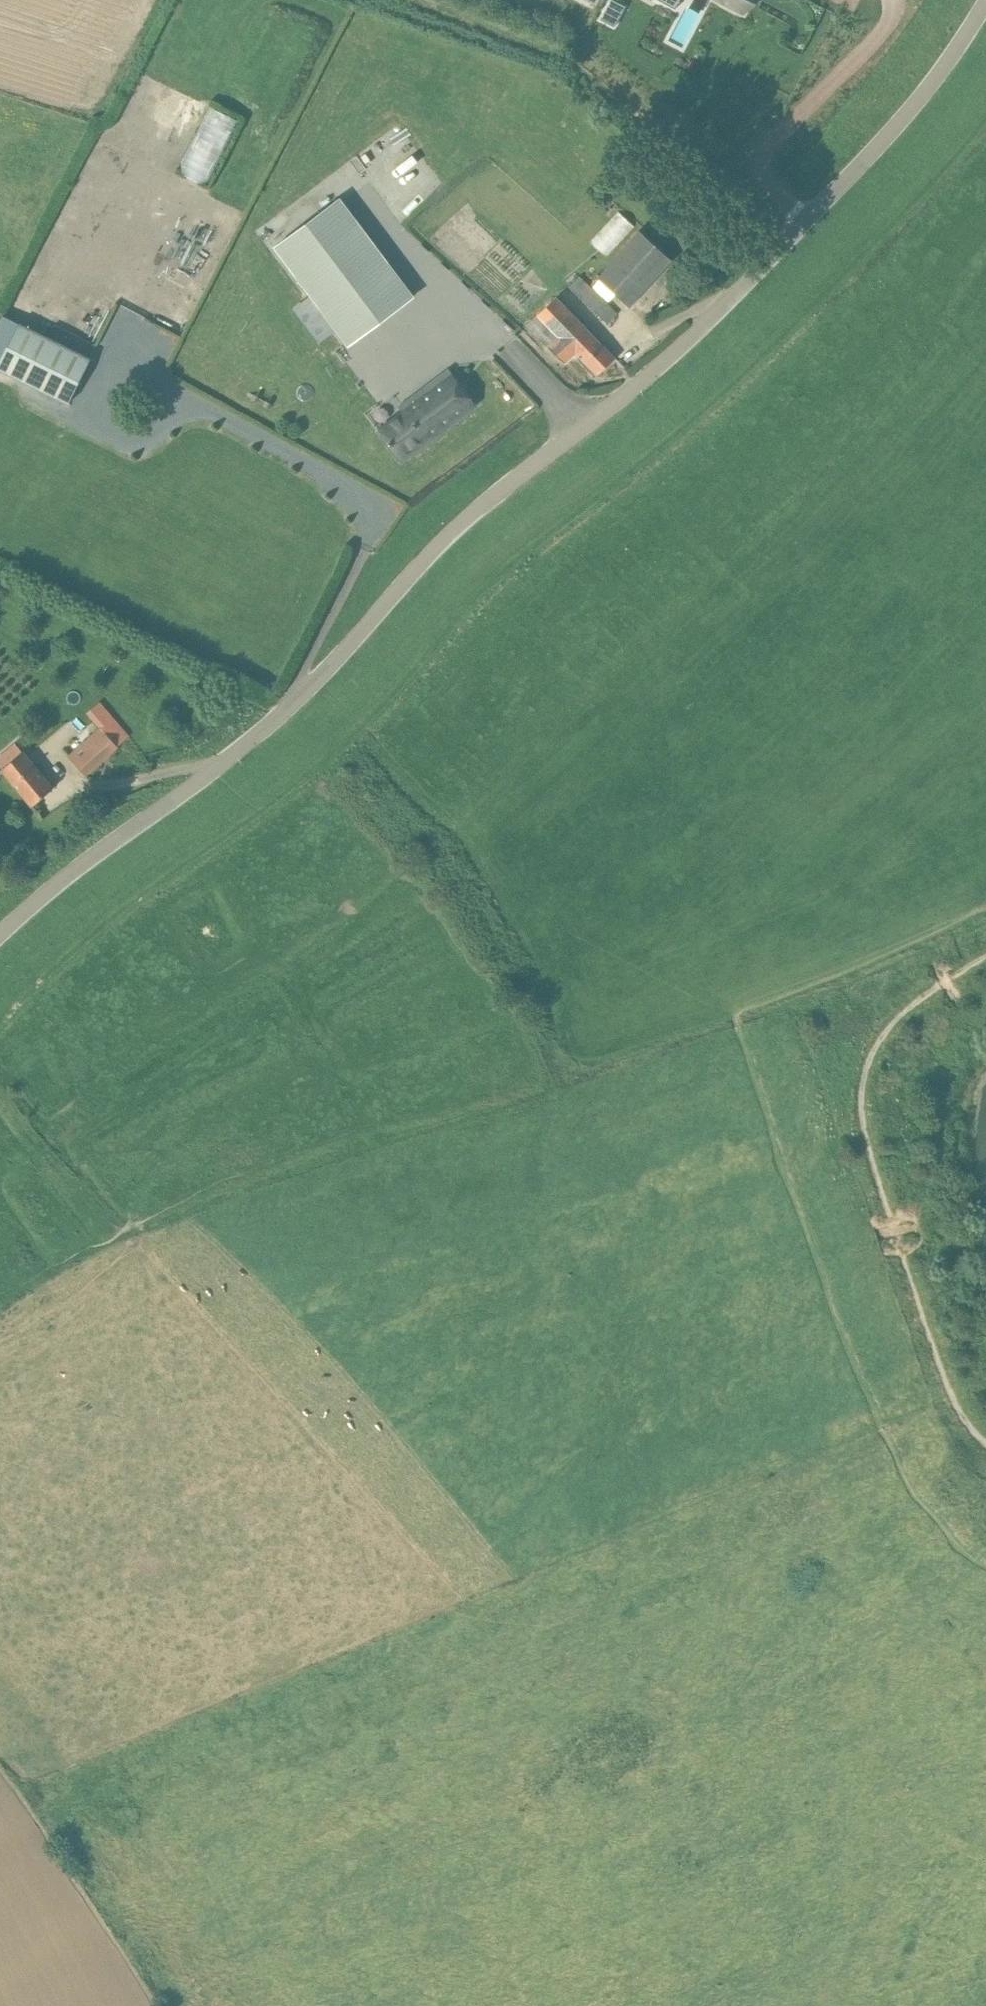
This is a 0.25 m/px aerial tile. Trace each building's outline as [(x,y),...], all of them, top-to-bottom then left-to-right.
[(742,12),(743,10),(742,9),(747,0),(720,0),(742,12)] [(208,104),(181,171),(210,182),(237,116),(208,104)] [(340,197),(274,247),(310,295),(305,299),(294,307),(319,340),(331,332),(335,328),(349,346),(414,296),(361,226),(340,197)] [(609,254),(634,222),(616,209),(592,240),(609,254)] [(672,259),(639,230),(597,276),(630,306),(672,259)] [(618,313),(579,275),(569,285),(608,323),(618,313)] [(556,296),(526,325),(565,363),(576,353),(597,375),(615,357),(556,296)] [(0,361),(0,369),(68,403),(91,358),(19,322),(0,361)] [(402,404),(406,409),(380,429),(400,456),(473,402),(449,369),(402,404)] [(85,773),(129,736),(113,717),(69,754),(85,773)] [(23,751),(2,769),(32,805),(53,788),(23,751)]
